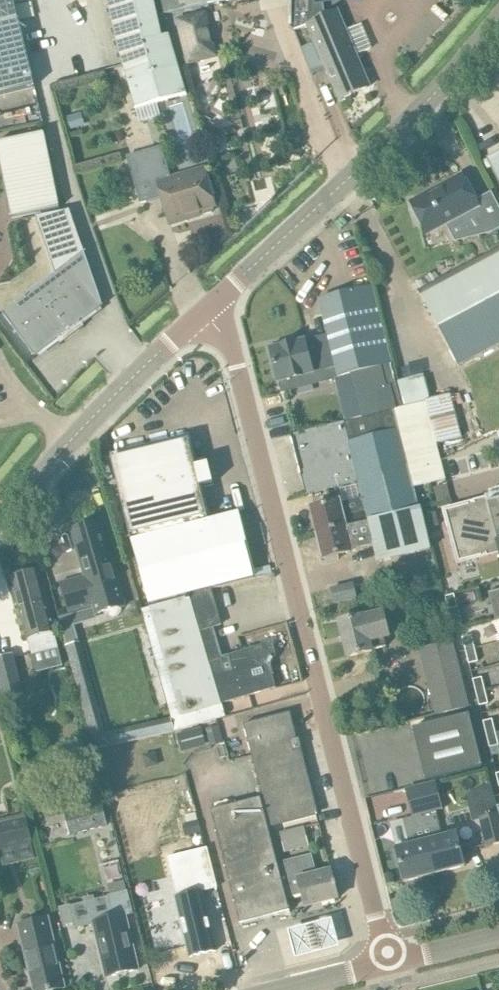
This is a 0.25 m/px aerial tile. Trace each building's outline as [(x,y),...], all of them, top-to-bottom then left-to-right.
[(19,19),(14,0),(0,0),(0,24),(19,19)] [(159,5),(156,6),(155,0),(107,0),(118,49),(136,108),(187,93),(170,34),(163,36),(158,15),(161,14),(159,5)] [(161,14),(230,0),(161,0),(162,5),(159,5),(161,14)] [(337,10),(308,24),(340,100),(370,86),(356,55),(346,31),(337,10)] [(187,68),(217,60),(206,16),(175,24),(187,68)] [(0,24),(0,96),(35,88),(19,19),(0,24)] [(85,125),(82,112),(65,117),(68,130),(85,125)] [(59,207),(43,132),(0,141),(0,163),(11,217),(59,207)] [(162,168),(157,148),(128,156),(141,202),(146,201),(145,198),(161,193),(162,196),(170,224),(187,219),(185,215),(200,210),(201,210),(202,213),(205,214),(212,212),(215,209),(214,206),(215,206),(204,168),(181,174),(165,179),(162,168)] [(488,159),(498,180),(498,153),(488,159)] [(449,228),(456,241),(492,232),(498,228),(498,204),(492,191),(476,199),(462,174),(440,186),(442,189),(433,193),(431,190),(411,201),(428,233),(446,223),(449,228)] [(35,357),(103,306),(70,209),(38,217),(57,272),(2,313),(35,357)] [(420,291),(459,364),(498,343),(498,249),(420,291)] [(402,406),(395,378),(372,286),(319,299),(328,334),(339,377),(350,375),(360,416),(393,408),(402,406)] [(328,334),(305,340),(271,349),(279,382),(281,393),(339,377),(328,334)] [(423,371),(395,378),(402,406),(403,406),(426,401),(430,399),(423,371)] [(426,401),(437,444),(461,438),(450,394),(430,399),(426,401)] [(290,431),(286,399),(265,402),(270,434),(290,431)] [(409,471),(441,463),(441,462),(437,444),(426,401),(403,406),(402,406),(393,408),(409,471)] [(359,483),(409,471),(393,408),(360,416),(360,417),(292,435),(307,494),(359,481),(359,483)] [(128,530),(207,511),(201,488),(214,485),(208,463),(196,466),(189,438),(111,457),(128,530)] [(385,518),(419,509),(413,486),(445,478),(441,463),(409,471),(359,483),(363,498),(341,503),(341,501),(310,508),(317,535),(385,518)] [(447,484),(434,488),(438,503),(451,499),(447,484)] [(489,504),(487,496),(473,500),(474,503),(446,510),(458,561),(486,554),(487,557),(498,554),(498,501),(489,504)] [(338,554),(353,550),(375,545),(378,560),(428,547),(419,509),(385,518),(317,535),(323,558),(324,557),(328,562),(337,560),(338,554)] [(256,576),(239,511),(208,518),(207,511),(128,530),(129,534),(150,603),(256,576)] [(439,525),(436,513),(425,515),(428,528),(439,525)] [(125,606),(122,593),(101,520),(71,529),(85,576),(61,583),(69,612),(92,605),(95,615),(125,606)] [(27,637),(28,637),(33,653),(57,647),(53,631),(54,630),(38,569),(11,577),(27,637)] [(353,584),(331,589),(335,604),(357,598),(353,584)] [(489,592),(497,621),(498,620),(498,590),(489,592)] [(233,670),(226,672),(212,628),(220,626),(209,591),(150,606),(151,607),(141,610),(171,717),(170,718),(173,730),(225,716),(221,703),(276,687),(271,672),(269,673),(267,666),(274,653),(271,642),(238,652),(238,653),(229,656),(233,670)] [(454,594),(445,597),(449,610),(458,607),(454,594)] [(347,657),(373,650),(386,647),(383,638),(389,637),(382,610),(338,621),(347,657)] [(466,651),(475,648),(472,635),(462,638),(466,651)] [(438,715),(470,707),(453,641),(422,648),(438,715)] [(173,730),(170,718),(105,733),(80,642),(65,646),(93,751),(173,730)] [(475,648),(466,651),(469,664),(478,661),(475,648)] [(0,657),(0,689),(3,700),(24,695),(14,654),(0,657)] [(476,693),(485,690),(482,677),(473,679),(476,693)] [(485,690),(476,693),(479,706),(488,703),(485,690)] [(254,761),(302,749),(299,738),(297,739),(290,712),(244,724),(254,761)] [(426,781),(466,771),(482,767),(469,717),(469,714),(413,728),(422,764),(426,781)] [(486,735),(496,732),(492,719),(483,721),(486,735)] [(219,725),(205,728),(210,746),(223,743),(219,725)] [(202,728),(177,734),(182,752),(206,746),(202,728)] [(496,732),(486,735),(490,748),(498,745),(496,732)] [(263,797),(268,826),(316,813),(301,755),(303,755),(302,749),(254,761),(263,797)] [(494,796),(481,799),(485,816),(478,818),(486,847),(498,844),(498,813),(498,812),(494,796)] [(278,866),(268,826),(263,797),(212,810),(241,923),(290,910),(286,897),(302,893),(305,907),(338,898),(331,869),(316,873),(311,854),(282,862),(282,865),(278,866)] [(108,824),(102,804),(65,815),(70,835),(108,824)] [(427,842),(435,873),(465,866),(456,832),(442,836),(436,811),(420,815),(427,842)] [(427,842),(420,815),(404,819),(410,844),(396,848),(404,881),(435,873),(427,842)] [(26,817),(0,823),(0,852),(33,844),(26,817)] [(182,824),(185,837),(201,833),(198,820),(182,824)] [(166,857),(176,897),(190,956),(216,950),(202,891),(217,887),(208,847),(166,857)] [(107,975),(137,968),(125,916),(132,914),(126,892),(108,897),(114,918),(94,923),(107,975)] [(18,924),(34,989),(52,989),(65,987),(48,917),(18,924)]
